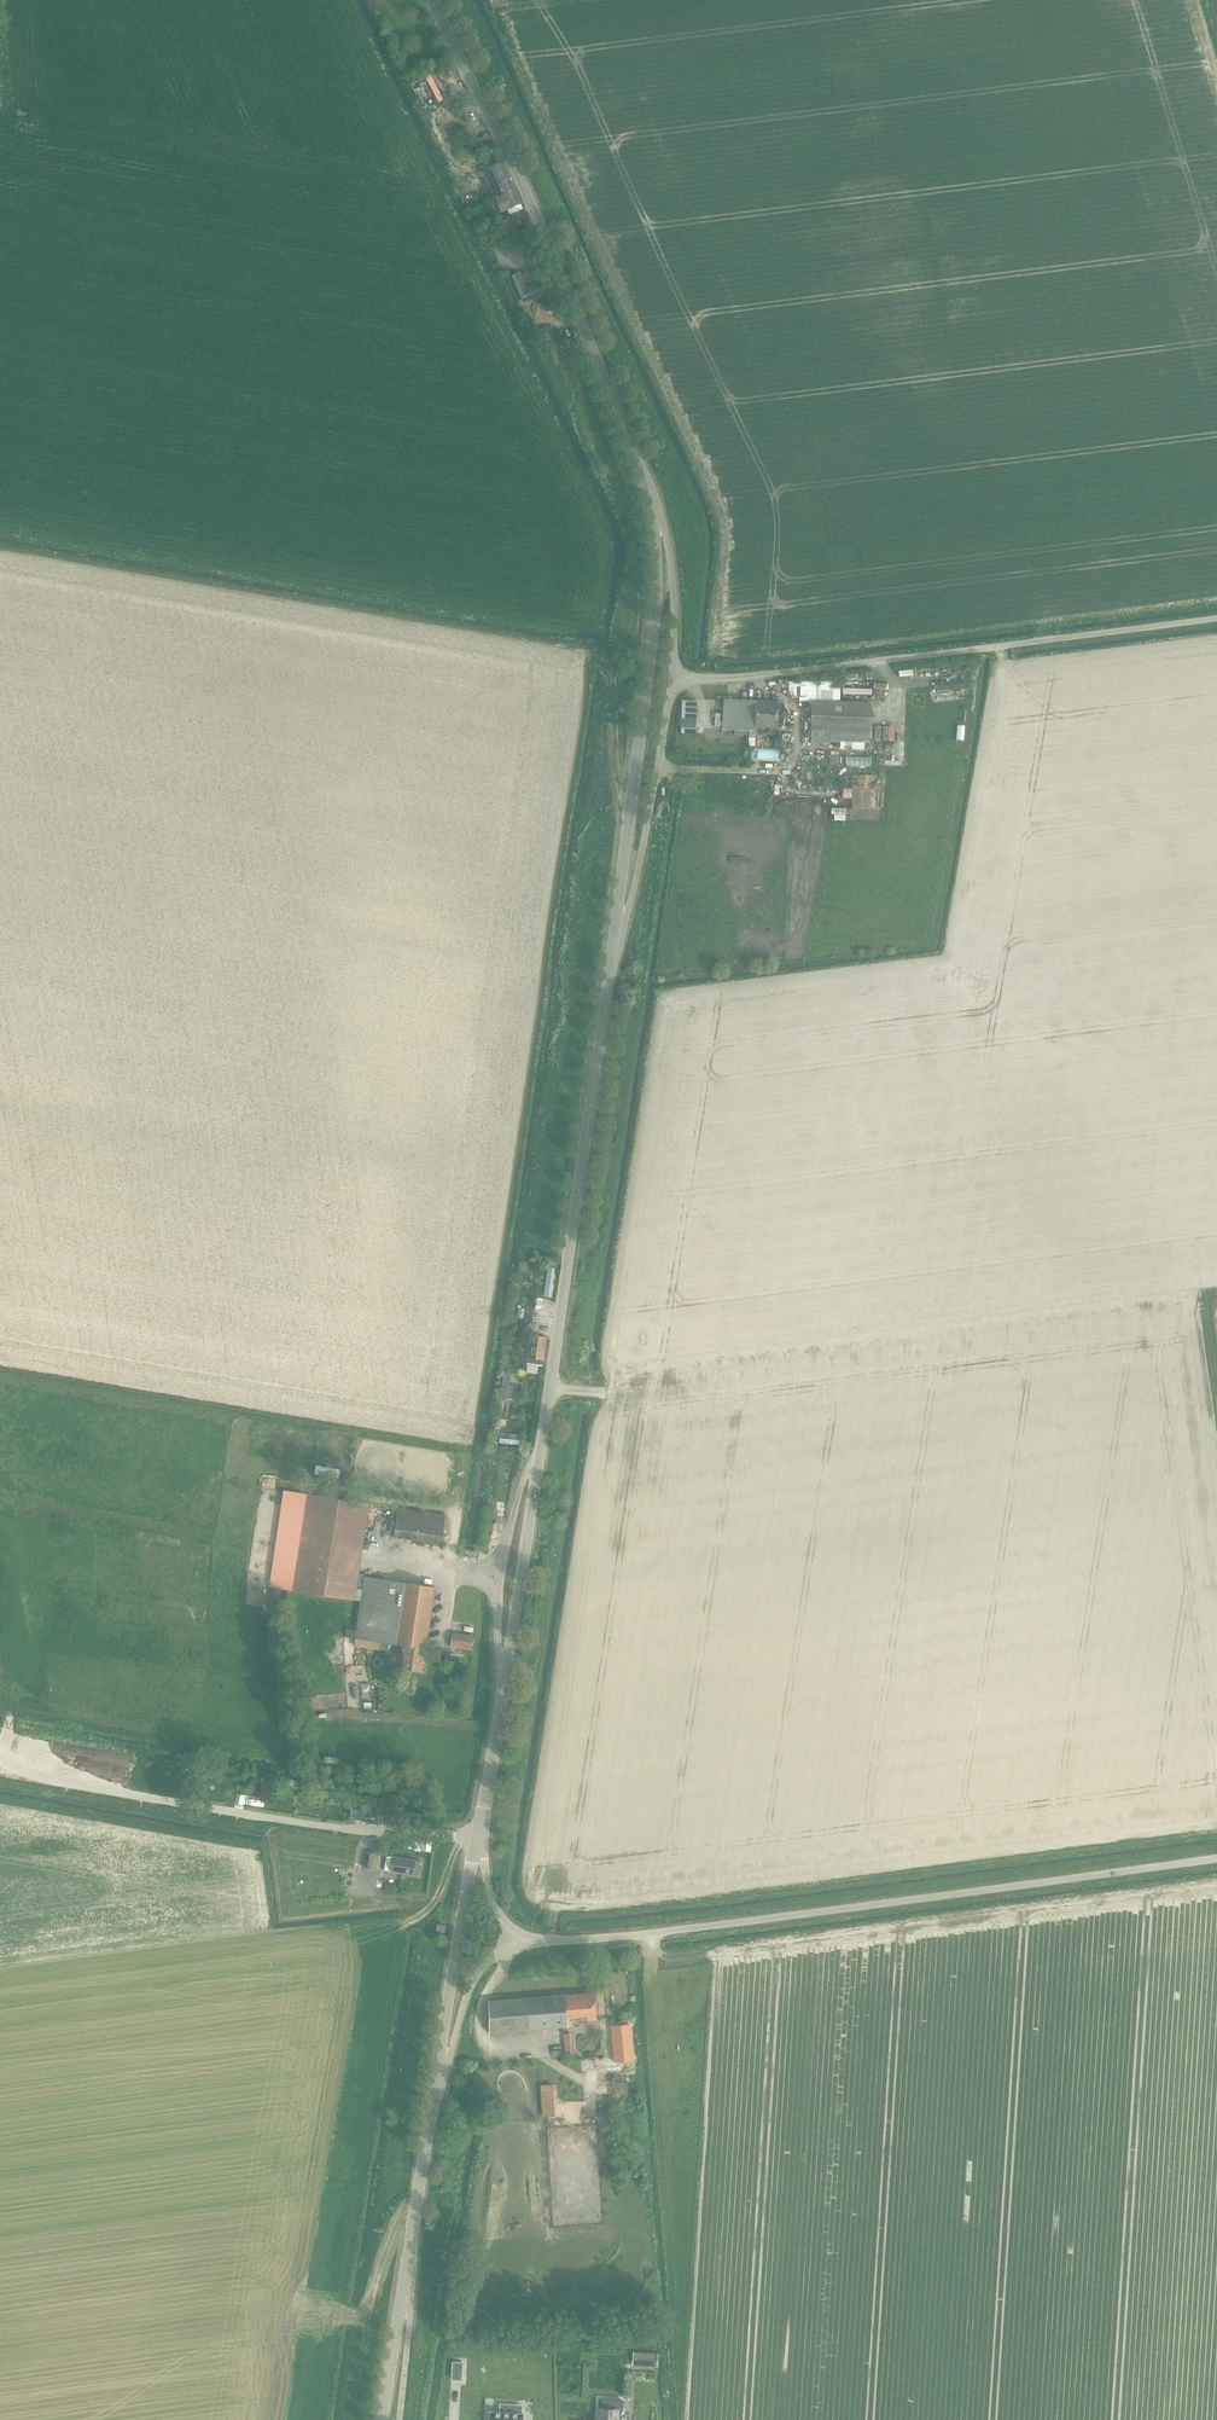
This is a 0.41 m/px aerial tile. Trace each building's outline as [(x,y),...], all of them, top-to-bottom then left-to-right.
[(428,84),(416,89),(419,97),(431,92),(428,84)] [(474,156),(468,159),(472,168),(479,164),(474,156)] [(502,162),(489,167),(490,168),(482,171),(494,199),(514,189),(502,162)] [(494,199),(492,199),(498,214),(516,206),(519,211),(523,209),(521,204),(514,189),(494,199)] [(490,236),(485,224),(481,226),(486,238),(490,236)] [(513,229),(510,230),(513,239),(521,236),(520,235),(517,227),(513,229)] [(507,277),(511,286),(519,305),(520,306),(522,304),(528,302),(542,295),(536,282),(526,287),(519,272),(507,277)] [(560,304),(555,295),(542,302),(547,311),(560,304)] [(879,692),(879,685),(850,684),(850,691),(879,692)] [(909,686),(899,688),(902,699),(911,697),(909,686)] [(722,730),(734,730),(734,735),(747,735),(747,730),(755,730),(755,728),(776,728),(777,703),(722,701),(722,730)] [(813,702),(812,726),(870,728),(870,704),(813,702)] [(870,728),(812,726),(811,744),(829,744),(829,741),(864,742),(869,743),(870,728)] [(547,1273),(546,1281),(554,1282),(556,1267),(548,1266),(547,1273)] [(527,1357),(526,1363),(543,1366),(547,1337),(530,1334),(527,1357)] [(504,1372),(499,1398),(506,1399),(510,1374),(504,1372)] [(528,1431),(509,1430),(509,1440),(528,1440),(528,1431)] [(316,1465),(315,1474),(339,1479),(341,1470),(316,1465)] [(283,1490),(269,1587),(293,1591),(353,1599),(361,1601),(355,1638),(403,1645),(399,1668),(419,1671),(421,1658),(423,1659),(425,1658),(426,1651),(424,1650),(422,1650),(432,1586),(364,1576),(362,1589),(355,1588),(368,1503),(307,1494),(283,1490)] [(393,1537),(440,1544),(444,1515),(397,1508),(393,1537)] [(379,1544),(382,1510),(375,1510),(372,1544),(379,1544)] [(409,1549),(387,1545),(386,1555),(408,1559),(409,1549)] [(355,1638),(356,1630),(346,1628),(345,1637),(355,1638)] [(450,1647),(472,1650),(474,1636),(452,1633),(450,1647)] [(350,1685),(351,1700),(363,1699),(362,1692),(357,1692),(356,1685),(350,1685)] [(377,1702),(376,1694),(368,1695),(368,1703),(377,1702)] [(349,1816),(389,1823),(391,1807),(382,1806),(382,1809),(365,1806),(366,1801),(353,1799),(349,1816)] [(362,1866),(377,1869),(380,1853),(365,1851),(362,1866)] [(388,1870),(417,1875),(419,1862),(414,1861),(400,1858),(385,1856),(383,1869),(388,1870)] [(570,2021),(595,2019),(593,1993),(564,1995),(564,1994),(487,2001),(490,2032),(567,2026),(567,2025),(571,2024),(570,2021)] [(629,2024),(611,2025),(614,2062),(633,2060),(629,2024)] [(563,2034),(565,2055),(573,2054),(572,2033),(563,2034)] [(552,2086),(552,2084),(540,2085),(542,2116),(554,2116),(552,2086)] [(566,2095),(568,2110),(586,2107),(585,2093),(566,2095)] [(648,2353),(647,2366),(656,2366),(657,2354),(648,2353)] [(451,2361),(450,2378),(461,2379),(462,2362),(451,2361)] [(595,2419),(617,2419),(617,2410),(621,2410),(621,2400),(598,2398),(598,2407),(596,2407),(595,2419)] [(487,2419),(522,2419),(522,2413),(509,2412),(509,2403),(498,2403),(497,2411),(488,2410),(487,2419)]
